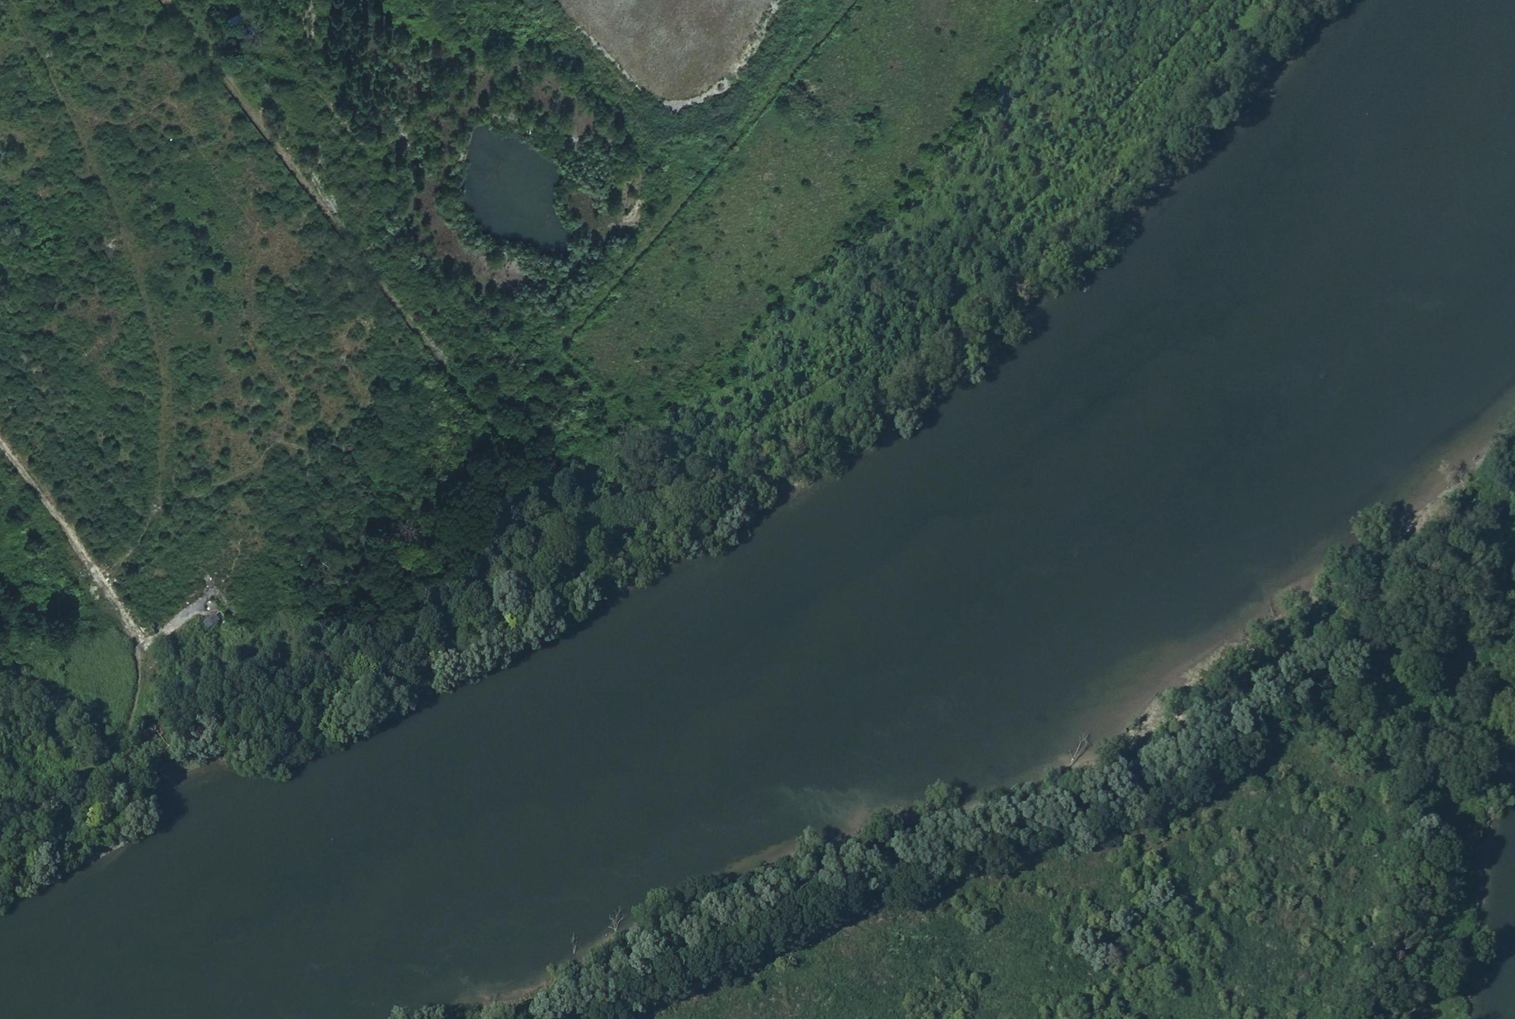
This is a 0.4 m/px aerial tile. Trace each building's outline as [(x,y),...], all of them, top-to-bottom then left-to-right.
[(222,609),(204,624),(208,630),(227,616),(222,609)]
